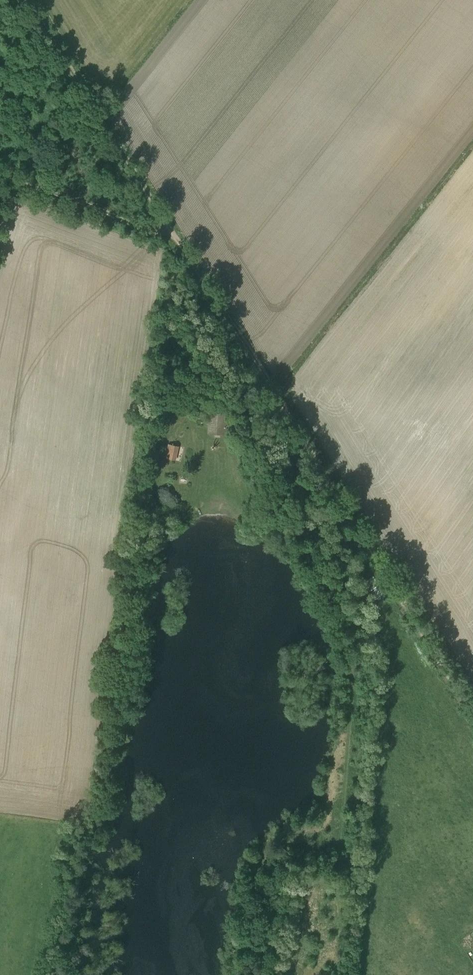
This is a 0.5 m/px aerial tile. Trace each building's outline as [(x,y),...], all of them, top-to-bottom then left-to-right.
[(226,434),(227,415),(210,414),(209,433),(226,434)] [(175,460),(179,447),(169,444),(166,458),(175,460)]
